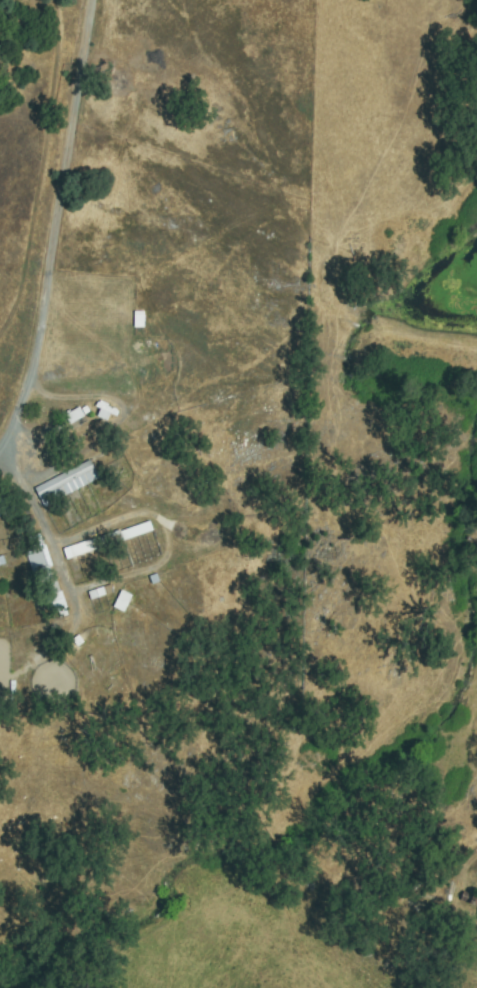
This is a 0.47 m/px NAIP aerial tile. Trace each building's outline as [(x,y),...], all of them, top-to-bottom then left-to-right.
[(142,327),(142,311),(131,311),(131,327),(142,327)] [(117,414),(111,411),(108,421),(98,418),(102,408),(98,406),(99,401),(119,409),(117,414)] [(82,416),(77,406),(62,414),(67,424),(82,416)] [(97,476),(45,504),(37,490),(89,462),(97,476)] [(14,511),(0,515),(0,501),(11,498),(14,511)] [(65,549),(149,522),(152,531),(68,557),(65,549)] [(32,567),(38,565),(29,538),(39,535),(66,614),(60,616),(59,612),(52,614),(42,583),(38,584),(32,567)] [(90,598),(88,593),(110,587),(111,593),(90,598)] [(123,592),(132,597),(123,611),(114,605),(123,592)] [(465,892),(476,896),(476,904),(462,900),(465,892)] [(454,914),(445,926),(435,919),(445,907),(454,914)]
